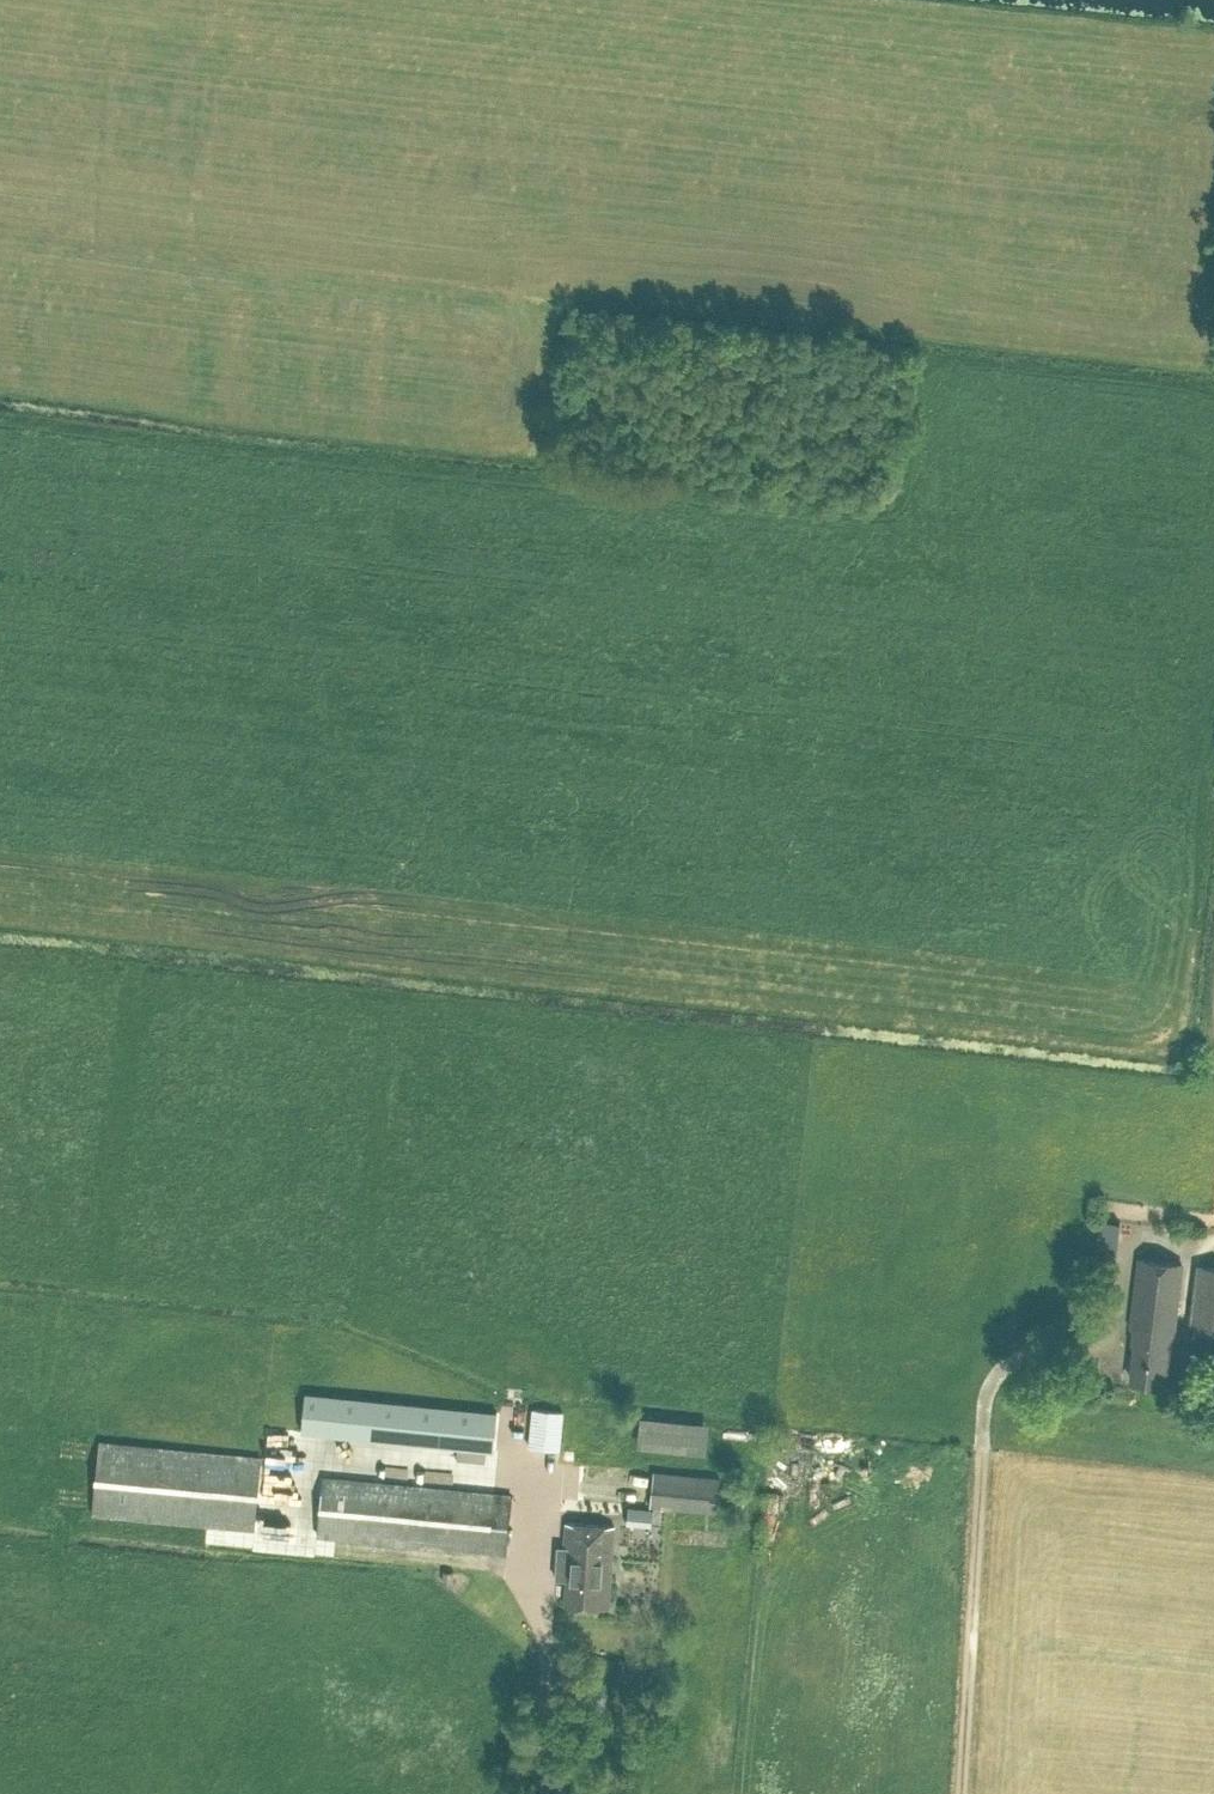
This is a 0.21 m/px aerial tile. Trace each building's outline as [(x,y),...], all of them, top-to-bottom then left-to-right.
[(1116,1259),(1121,1220),(1100,1218),(1096,1256),(1116,1259)] [(1170,1344),(1173,1344),(1183,1262),(1140,1257),(1132,1326),(1136,1327),(1130,1377),(1166,1381),(1170,1344)] [(1197,1262),(1188,1329),(1213,1333),(1213,1265),(1197,1262)] [(491,1448),(494,1413),(309,1392),(305,1427),(491,1448)] [(561,1449),(565,1409),(532,1406),(528,1446),(561,1449)] [(698,1443),(701,1420),(635,1409),(631,1432),(698,1443)] [(99,1438),(92,1513),(255,1529),(262,1454),(99,1438)] [(720,1475),(655,1469),(651,1505),(717,1511),(720,1475)] [(506,1555),(512,1493),(323,1473),(316,1535),(506,1555)] [(652,1525),(653,1507),(628,1505),(626,1523),(652,1525)] [(565,1601),(608,1605),(614,1525),(567,1521),(564,1556),(569,1556),(565,1601)]
